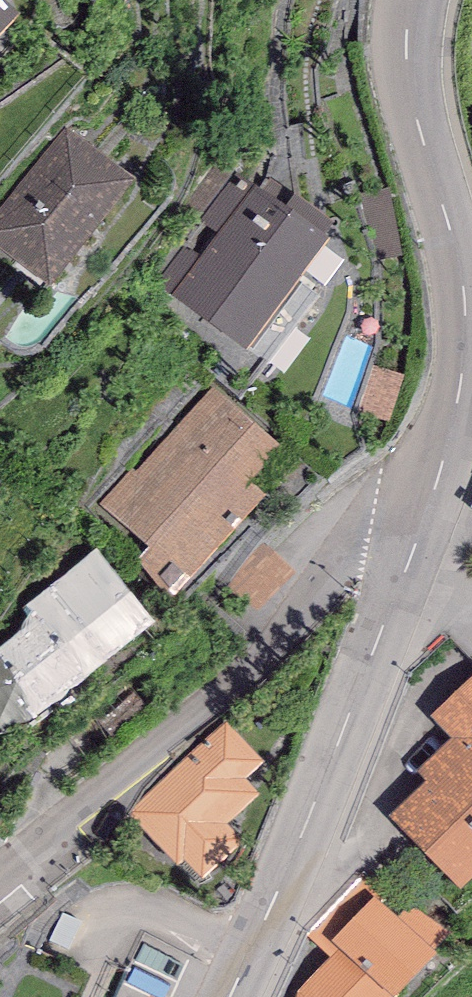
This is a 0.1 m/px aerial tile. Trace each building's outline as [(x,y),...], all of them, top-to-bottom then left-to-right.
[(19,20),(0,1),(0,39),(19,20)] [(0,209),(0,248),(52,288),(135,181),(64,126),(0,209)] [(330,242),(219,158),(183,206),(220,234),(199,261),(180,247),(153,283),(246,352),(330,242)] [(282,449),(213,386),(102,507),(148,548),(135,562),(171,599),(264,493),(251,482),(282,449)] [(24,609),(35,625),(0,651),(0,731),(29,724),(155,626),(97,552),(24,609)] [(431,718),(452,741),(416,774),(426,784),(389,819),(461,894),(471,884),(471,680),(431,718)] [(267,763),(228,723),(128,820),(195,889),(242,844),(225,828),(260,794),(248,781),(267,763)] [(374,897),(340,934),(325,920),(308,937),(331,958),(295,996),(296,996),(399,996),(437,956),(374,897)]
